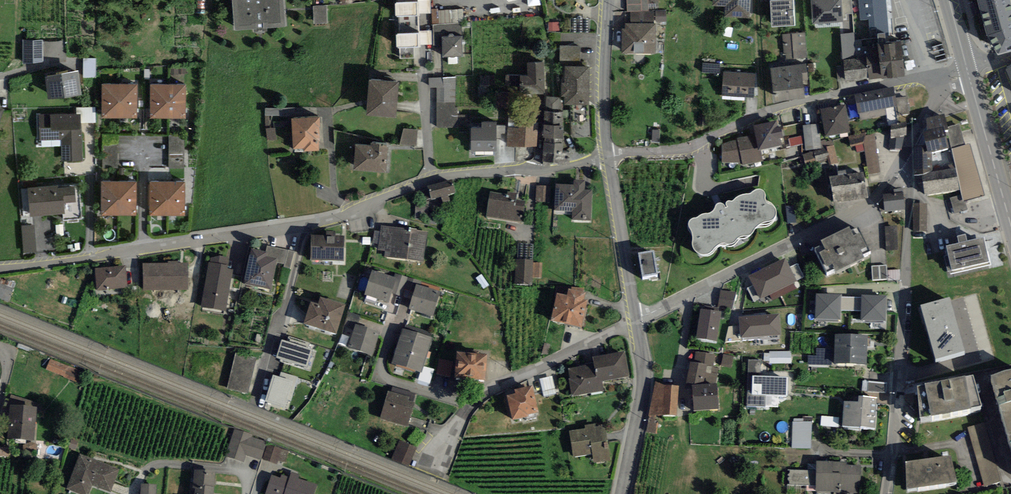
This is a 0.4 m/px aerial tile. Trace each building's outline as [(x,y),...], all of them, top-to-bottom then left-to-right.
[(285,27),(283,0),(232,0),(235,31),(253,29),(253,33),(267,32),(267,28),(285,27)] [(418,16),(418,13),(431,13),(431,0),(398,0),(398,3),(395,3),(396,16),(398,16),(418,16)] [(648,0),(627,0),(627,12),(630,12),(648,11),(648,0)] [(713,6),(725,6),(725,19),(749,20),(750,0),(713,0),(713,6)] [(794,0),(782,0),(770,1),(772,28),(795,26),(794,0)] [(812,24),(844,21),(843,15),(842,0),(811,0),(812,24)] [(843,15),(853,14),(852,0),(842,0),(843,15)] [(860,20),(869,19),(870,34),(888,32),(885,0),(859,0),(860,20)] [(987,36),(999,54),(1010,51),(1010,3),(1010,0),(978,0),(987,36)] [(327,23),(327,5),(313,6),(313,23),(327,23)] [(463,9),(438,10),(439,24),(462,23),(464,23),(463,9)] [(648,11),(630,12),(631,23),(656,23),(667,22),(666,11),(648,11)] [(398,16),(398,33),(396,33),(396,48),(400,48),(400,58),(415,58),(414,47),(420,47),(420,45),(432,44),(432,31),(418,31),(418,16),(398,16)] [(572,33),(589,32),(589,18),(572,19),(572,33)] [(560,31),(560,22),(548,22),(548,31),(560,31)] [(463,56),(462,36),(462,23),(439,24),(432,25),(433,46),(442,46),(442,57),(463,56)] [(625,29),(622,29),(622,54),(655,54),(656,23),(631,23),(625,23),(625,29)] [(731,43),(738,30),(730,26),(723,38),(731,43)] [(807,57),(805,33),(782,34),(784,54),(786,53),(786,59),(807,57)] [(854,33),(840,34),(844,61),(856,59),(854,33)] [(877,34),(878,43),(879,52),(882,77),(882,79),(905,77),(901,41),(886,43),(885,33),(877,34)] [(43,62),(42,40),(22,40),(23,64),(43,62)] [(560,61),(580,61),(580,46),(560,46),(560,61)] [(866,53),(867,58),(856,59),(844,61),(846,82),(882,77),(879,52),(866,53)] [(96,58),(83,58),(83,77),(96,77),(96,58)] [(543,62),(527,63),(528,76),(528,94),(544,94),(543,62)] [(719,64),(702,63),(702,72),(719,73),(719,64)] [(806,64),(770,68),(774,102),(804,98),(802,80),(808,79),(806,64)] [(589,67),(565,66),(564,83),(561,82),(561,97),(565,97),(565,105),(589,106),(589,67)] [(48,100),(82,95),(78,70),(45,77),(48,100)] [(755,74),(723,72),(722,96),(754,98),(755,74)] [(528,94),(528,76),(506,75),(505,94),(528,94)] [(456,77),(428,78),(429,88),(437,88),(436,103),(455,103),(456,77)] [(396,118),(399,82),(369,80),(366,116),(396,118)] [(120,118),(120,83),(102,83),(101,118),(120,118)] [(137,118),(137,84),(120,83),(120,118),(137,118)] [(168,119),(168,84),(150,84),(150,118),(168,119)] [(185,119),(186,84),(168,84),(168,119),(185,119)] [(893,87),(854,94),(858,113),(897,106),(896,98),(893,87)] [(561,97),(546,97),(546,111),(560,112),(561,97)] [(907,97),(896,98),(897,106),(899,116),(909,114),(907,97)] [(455,108),(455,103),(436,103),(436,127),(457,128),(457,108),(455,108)] [(825,136),(850,132),(846,105),(821,109),(825,136)] [(295,116),(294,107),(265,108),(265,116),(270,116),(295,116)] [(546,111),(544,111),(543,138),(545,138),(545,143),(561,143),(562,139),(564,139),(563,112),(560,112),(546,111)] [(519,112),(508,112),(508,128),(519,128),(519,120),(519,112)] [(82,162),(80,114),(38,116),(39,141),(61,140),(62,162),(82,162)] [(944,114),(927,118),(927,130),(924,132),(927,147),(928,153),(932,152),(949,147),(946,136),(944,131),(947,130),(948,130),(947,127),(944,114)] [(317,117),(291,118),(293,149),(304,148),(304,152),(319,151),(319,147),(318,141),(321,141),(319,117),(317,117)] [(519,128),(508,128),(507,146),(537,147),(538,121),(519,120),(519,128)] [(755,134),(758,150),(760,149),(781,146),(780,138),(783,137),(781,126),(778,126),(777,121),(754,125),(755,134)] [(471,152),(497,152),(496,122),(481,122),(481,128),(471,128),(471,152)] [(906,122),(891,125),(890,138),(904,135),(906,135),(906,122)] [(816,124),(803,125),(804,135),(805,143),(805,151),(822,149),(821,141),(820,134),(817,134),(816,124)] [(965,145),(959,124),(947,127),(948,130),(947,130),(952,149),(965,145)] [(276,139),(275,128),(273,128),(266,128),(267,140),(276,139)] [(417,146),(418,130),(404,129),(400,143),(400,146),(417,146)] [(865,132),(849,136),(851,146),(856,145),(864,143),(863,136),(865,136),(865,132)] [(118,169),(119,135),(103,134),(102,169),(118,169)] [(168,169),(184,169),(184,135),(168,134),(168,169)] [(762,161),(760,149),(758,150),(755,134),(737,138),(738,140),(722,144),(722,163),(742,162),(742,165),(762,161)] [(880,172),(875,134),(865,136),(863,136),(864,143),(865,150),(868,174),(880,172)] [(805,143),(804,135),(788,138),(790,146),(805,143)] [(901,150),(904,135),(890,138),(888,149),(901,150)] [(826,140),(821,141),(822,149),(827,148),(826,147),(833,145),(832,141),(826,142),(826,140)] [(558,165),(569,164),(569,153),(562,153),(563,144),(561,143),(545,143),(543,143),(543,163),(558,163),(558,165)] [(858,152),(865,150),(864,143),(856,145),(858,152)] [(354,171),(386,173),(388,147),(386,147),(387,145),(371,144),(371,146),(356,144),(354,171)] [(985,196),(970,144),(965,145),(952,149),(956,167),(961,190),(962,195),(963,201),(965,201),(985,196)] [(833,145),(826,147),(827,148),(822,149),(814,151),(816,160),(817,161),(829,158),(831,164),(839,162),(834,145),(833,145)] [(928,153),(927,147),(922,148),(922,178),(925,195),(961,190),(956,167),(932,172),(932,152),(928,153)] [(816,160),(814,151),(803,154),(805,164),(816,160)] [(834,203),(868,197),(864,172),(830,177),(834,203)] [(452,179),(427,186),(431,199),(441,196),(443,204),(450,202),(448,195),(455,193),(452,179)] [(592,190),(585,190),(585,181),(574,180),(573,185),(556,184),(554,210),(573,211),(572,220),(591,221),(592,190)] [(118,215),(118,182),(101,181),(101,215),(118,215)] [(136,215),(136,182),(118,182),(118,215),(136,215)] [(167,215),(167,182),(150,182),(150,215),(167,215)] [(185,215),(185,182),(167,182),(167,215),(185,215)] [(74,186),(58,188),(58,186),(28,188),(30,217),(64,214),(64,203),(76,202),(74,186)] [(551,186),(536,186),(536,201),(550,202),(551,186)] [(713,211),(711,213),(705,214),(702,215),(699,217),(695,218),(692,219),(689,220),(688,222),(688,225),(689,229),(691,232),(692,235),(692,238),(692,244),(693,247),(695,251),(698,253),(701,255),(706,255),(709,254),(713,251),(716,248),(718,246),(721,244),(725,244),(729,245),(732,244),(735,243),(737,239),(739,238),(742,236),(748,236),(750,235),(752,233),(756,228),(759,225),(764,223),(769,222),(773,220),(775,218),(776,215),(776,212),(776,209),(774,207),(772,205),(769,204),(767,202),(766,201),(766,199),(766,196),(765,194),(764,192),(763,190),(761,190),(758,189),(756,190),(753,192),(751,193),(749,194),(745,194),(741,195),(738,197),(734,200),(732,201),(729,201),(727,201),(726,203),(726,205),(728,207),(726,208),(723,204),(721,203),(719,203),(717,204),(716,206),(714,209),(713,211)] [(507,194),(490,192),(486,217),(523,222),(526,201),(516,200),(517,193),(507,192),(507,194)] [(894,193),(883,194),(885,211),(905,209),(903,193),(894,193)] [(968,210),(965,201),(963,201),(962,195),(950,198),(954,214),(968,210)] [(927,232),(927,203),(914,203),(913,231),(927,232)] [(795,205),(786,206),(787,223),(796,223),(795,205)] [(36,253),(34,225),(22,226),(23,254),(36,253)] [(424,261),(427,231),(381,225),(380,232),(379,244),(378,250),(385,251),(385,257),(424,261)] [(869,252),(857,227),(851,230),(849,226),(821,240),(823,244),(814,248),(827,273),(835,269),(836,272),(864,258),(863,255),(869,252)] [(897,226),(885,226),(886,250),(898,249),(897,226)] [(379,244),(380,232),(374,231),(372,243),(379,244)] [(952,271),(990,262),(984,237),(967,241),(966,234),(958,236),(959,243),(946,246),(952,271)] [(326,235),(311,235),(310,260),(344,261),(344,236),(334,235),(326,235)] [(517,259),(532,260),(533,244),(518,243),(517,259)] [(288,250),(267,245),(266,252),(268,252),(267,256),(278,258),(277,263),(284,264),(285,264),(288,250)] [(243,284),(272,289),(277,263),(278,258),(267,256),(268,252),(266,252),(251,249),(243,284)] [(295,251),(288,250),(285,264),(284,264),(283,267),(291,269),(295,251)] [(653,251),(638,253),(642,276),(657,273),(653,251)] [(228,265),(229,258),(229,257),(220,256),(211,258),(210,262),(228,265)] [(778,290),(796,281),(790,267),(785,258),(767,267),(778,290)] [(533,262),(533,260),(532,260),(517,259),(516,259),(515,284),(532,285),(532,277),(533,262)] [(201,307),(226,311),(233,270),(227,269),(228,265),(210,262),(208,262),(201,307)] [(542,263),(533,262),(532,277),(542,278),(542,263)] [(143,290),(188,289),(188,263),(143,264),(143,290)] [(790,267),(796,281),(804,277),(797,264),(790,267)] [(97,290),(127,287),(125,265),(94,269),(97,290)] [(886,265),(871,266),(872,280),(887,280),(886,265)] [(778,290),(767,267),(748,276),(753,285),(761,299),(778,290)] [(392,293),(396,278),(394,277),(371,270),(364,295),(389,302),(392,293)] [(899,270),(888,270),(888,281),(900,280),(899,270)] [(408,277),(395,273),(394,277),(396,278),(392,293),(402,296),(408,277)] [(482,274),(476,278),(483,289),(489,286),(482,274)] [(421,281),(408,277),(402,296),(411,299),(416,284),(420,285),(421,281)] [(0,278),(0,299),(9,302),(16,284),(0,278)] [(433,316),(440,291),(420,285),(416,284),(411,299),(408,309),(433,316)] [(754,303),(761,299),(753,285),(747,289),(754,303)] [(551,320),(582,327),(588,300),(584,299),(586,292),(583,292),(571,289),(569,288),(567,295),(557,293),(551,320)] [(735,292),(721,289),(718,305),(732,308),(735,292)] [(842,295),(816,294),(815,320),(841,320),(842,310),(842,296),(842,295)] [(888,295),(862,295),(862,297),(861,310),(861,320),(887,321),(888,295)] [(862,297),(842,296),(842,310),(861,310),(862,297)] [(337,334),(346,304),(320,297),(318,304),(311,302),(304,324),(337,334)] [(964,351),(950,297),(921,304),(936,359),(964,351)] [(717,341),(721,311),(700,308),(696,338),(717,341)] [(357,325),(360,315),(348,311),(343,328),(353,331),(355,324),(357,325)] [(740,338),(781,334),(779,313),(738,316),(740,338)] [(373,355),(380,331),(357,325),(355,324),(353,331),(348,348),(373,355)] [(424,366),(432,337),(402,329),(392,364),(420,372),(422,373),(424,366)] [(867,365),(867,335),(835,335),(834,364),(867,365)] [(287,341),(308,348),(310,342),(289,336),(287,341)] [(287,341),(282,339),(276,357),(307,367),(313,349),(308,348),(287,341)] [(832,348),(817,348),(817,355),(808,355),(808,364),(832,364),(832,348)] [(454,377),(485,380),(487,353),(456,351),(454,377)] [(629,376),(625,351),(593,356),(594,364),(596,377),(602,376),(603,381),(629,376)] [(716,355),(696,351),(694,362),(714,365),(716,355)] [(791,351),(769,351),(769,353),(764,353),(764,361),(770,361),(770,363),(792,363),(791,351)] [(248,393),(256,358),(236,353),(227,388),(248,393)] [(733,357),(724,354),(721,365),(730,368),(733,357)] [(85,372),(50,359),(46,369),(64,376),(63,377),(81,384),(81,383),(85,372)] [(787,377),(760,376),(760,360),(749,359),(747,406),(765,407),(766,395),(786,396),(787,377)] [(694,362),(690,361),(686,384),(692,385),(715,383),(719,367),(714,365),(694,362)] [(568,368),(572,396),(604,390),(603,381),(602,376),(596,377),(594,364),(568,368)] [(430,383),(434,369),(424,366),(422,373),(420,372),(418,380),(430,383)] [(989,376),(1010,452),(1010,370),(989,376)] [(281,372),(280,376),(273,374),(265,401),(285,407),(287,400),(291,401),(298,377),(281,372)] [(931,416),(971,409),(971,407),(981,405),(973,375),(965,377),(965,376),(925,383),(925,385),(917,386),(920,417),(931,415),(931,416)] [(552,376),(539,379),(543,397),(556,394),(552,376)] [(665,385),(655,381),(648,416),(656,415),(662,415),(677,415),(679,385),(665,385)] [(868,392),(886,393),(887,382),(868,382),(868,392)] [(715,383),(692,385),(693,411),(719,409),(717,383),(715,383)] [(529,416),(528,415),(539,412),(532,385),(515,389),(516,393),(507,395),(513,420),(529,416)] [(391,391),(388,391),(380,418),(407,426),(415,399),(414,398),(415,394),(392,387),(391,391)] [(7,438),(34,440),(37,402),(10,395),(7,438)] [(875,429),(877,397),(859,396),(858,402),(844,401),(843,427),(875,429)] [(656,415),(648,416),(645,432),(657,433),(659,423),(654,422),(656,415)] [(840,428),(840,418),(823,417),(823,427),(840,428)] [(811,449),(812,421),(792,421),(791,448),(811,449)] [(590,455),(593,454),(594,464),(610,461),(604,422),(588,425),(585,426),(585,428),(569,431),(574,457),(590,455)] [(985,423),(968,428),(985,486),(1002,481),(985,423)] [(234,429),(224,456),(243,462),(246,455),(252,437),(253,435),(234,429)] [(267,442),(252,437),(246,455),(260,460),(267,442)] [(408,467),(417,447),(400,439),(391,459),(408,467)] [(263,459),(277,464),(278,461),(282,449),(267,445),(263,459)] [(11,448),(0,447),(0,456),(11,456),(11,448)] [(289,451),(282,449),(278,461),(285,463),(289,451)] [(79,453),(66,489),(79,493),(89,493),(92,485),(111,492),(119,468),(79,453)] [(950,455),(905,462),(907,489),(956,482),(950,455)] [(816,485),(816,491),(841,492),(841,493),(861,493),(861,465),(847,465),(847,462),(841,461),(816,461),(816,470),(816,485)] [(194,469),(193,488),(195,488),(194,493),(214,493),(215,486),(216,471),(194,469)] [(816,485),(816,470),(788,470),(787,485),(816,485)] [(317,484),(298,478),(300,474),(291,472),(289,477),(282,474),(281,478),(272,475),(266,493),(314,493),(317,484)] [(156,484),(141,483),(140,493),(156,493),(156,484)]
